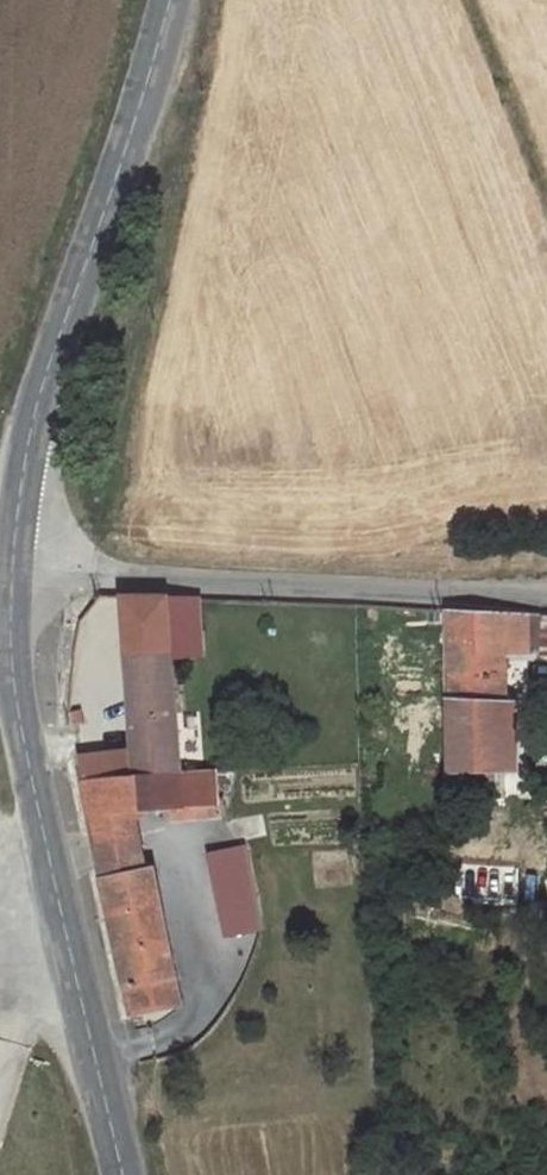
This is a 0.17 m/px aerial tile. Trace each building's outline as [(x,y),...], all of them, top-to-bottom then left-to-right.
[(124,597),(132,758),(133,784),(178,782),(174,665),(207,665),(206,601),(124,597)] [(512,772),(515,665),(516,618),(454,616),(451,770),(512,772)] [(516,618),(515,665),(542,665),(543,618),(516,618)] [(109,785),(108,757),(78,755),(84,787),(109,785)] [(108,757),(109,785),(133,784),(132,758),(108,757)] [(109,785),(84,787),(120,968),(129,1018),(131,1024),(176,1017),(167,954),(155,956),(131,816),(165,816),(166,829),(219,824),(219,810),(212,812),(212,781),(178,782),(133,784),(109,785)] [(215,851),(220,878),(249,872),(243,845),(215,851)] [(261,934),(249,872),(220,878),(232,940),(261,934)]
